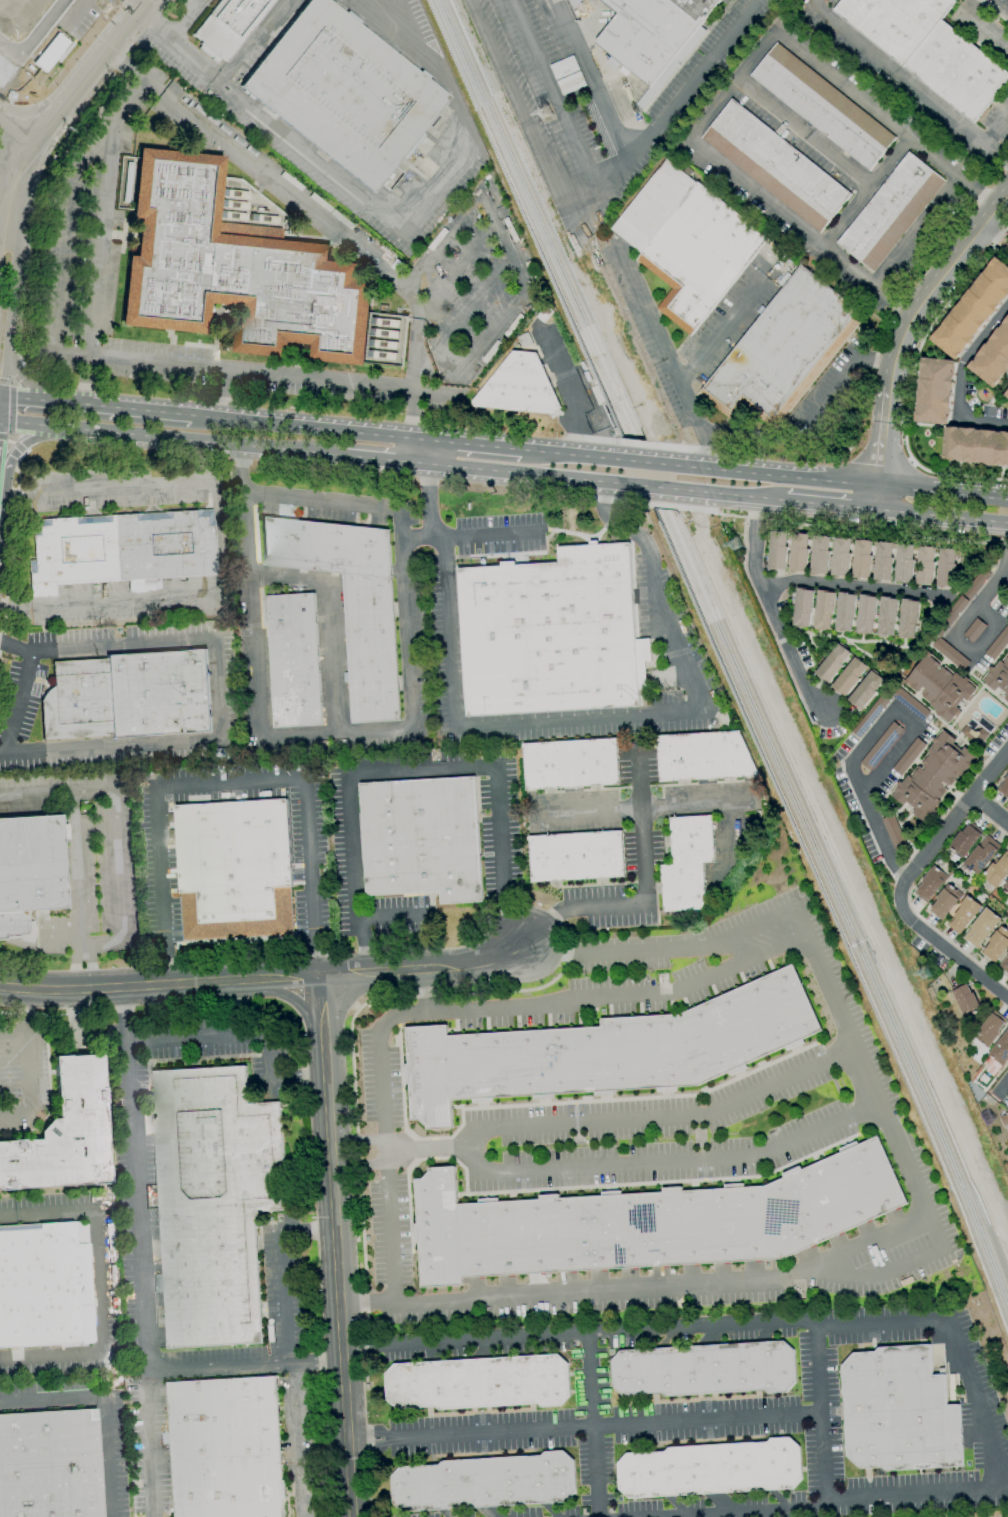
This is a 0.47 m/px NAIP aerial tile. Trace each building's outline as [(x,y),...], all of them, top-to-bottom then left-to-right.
[(192,34),(220,0),(276,0),(227,62),(219,55),(217,57),(200,44),(202,42),(192,34)] [(239,86),(309,0),(327,0),(449,97),(373,193),(239,86)] [(571,10),(566,0),(579,0),(571,10)] [(619,14),(602,0),(721,0),(651,87),(631,71),(626,77),(618,71),(621,66),(620,65),(616,70),(605,62),(611,55),(596,43),(619,14)] [(832,11),(841,0),(954,0),(955,1),(940,20),(1007,74),(1007,80),(973,124),(832,11)] [(869,172),(750,76),(777,43),(896,138),(869,172)] [(819,233),(700,139),(732,100),(850,194),(819,233)] [(365,366),(311,360),(312,345),(290,343),(289,358),(234,353),(239,306),(209,303),(206,334),(120,326),(128,256),(135,256),(139,218),(131,218),(132,210),(138,158),(139,148),(224,156),(222,178),(217,225),(216,234),(331,246),(329,261),(360,264),(358,279),(374,281),(370,313),(365,363),(365,366)] [(872,272),(836,244),(909,152),(945,181),(872,272)] [(690,336),(656,309),(672,289),(636,260),(641,253),(610,229),(666,159),(696,184),(698,182),(768,238),(690,336)] [(995,257),(1007,267),(1007,292),(954,361),(929,340),(995,257)] [(773,430),(744,407),(732,421),(698,394),(801,265),(859,310),(858,311),(864,316),(773,430)] [(543,323),(535,317),(545,305),(552,312),(543,323)] [(397,347),(400,316),(373,314),(371,345),(397,347)] [(967,368),(1007,316),(1007,369),(993,388),(967,368)] [(521,348),(516,337),(527,332),(532,344),(521,348)] [(551,418),(549,414),(474,407),(472,402),(513,351),(536,353),(560,407),(552,418),(551,418)] [(922,359),(915,421),(948,425),(956,362),(922,359)] [(943,459),(1007,465),(1007,434),(946,427),(943,459)] [(30,598),(28,561),(34,561),(32,519),(213,509),(217,575),(54,584),(55,597),(30,598)] [(388,530),(400,720),(352,723),(343,574),(264,565),(262,517),(388,530)] [(778,570),(768,569),(771,531),(777,531),(778,531),(786,531),(786,532),(787,532),(786,547),(787,547),(786,557),(785,563),(786,563),(785,569),(778,568),(778,570)] [(799,572),(789,571),(792,534),(798,534),(798,533),(807,534),(807,535),(808,535),(807,549),(808,549),(807,559),(806,567),(807,567),(806,571),(799,570),(799,572)] [(819,574),(810,573),(813,536),(819,536),(827,537),(829,537),(828,551),(829,551),(828,561),(827,569),(828,569),(827,573),(820,572),(819,574)] [(841,576),(831,575),(834,538),(840,539),(840,538),(850,539),(849,553),(851,553),(850,563),(849,563),(848,571),(849,571),(848,576),(841,575),(841,576)] [(862,578),(852,577),(856,540),(861,541),(861,540),(870,541),(871,542),(870,556),(872,556),(871,565),(870,565),(869,574),(870,574),(869,578),(862,577),(862,578)] [(466,716),(457,569),(501,566),(501,562),(514,562),(514,565),(558,563),(557,547),(589,545),(589,542),(597,541),(597,545),(629,543),(635,640),(650,639),(651,661),(645,661),(647,689),(638,689),(639,706),(466,716)] [(883,581),(873,580),(877,542),(880,543),(880,541),(891,542),(891,543),(892,543),(891,558),(893,558),(892,567),(891,567),(890,575),(891,575),(890,580),(883,579),(883,581)] [(904,583),(894,582),(898,544),(904,545),(904,544),(911,544),(911,545),(914,545),(912,560),(914,560),(913,570),(912,569),(911,578),(912,578),(911,582),(904,581),(904,583)] [(925,585),(915,584),(919,547),(925,547),(925,546),(933,547),(933,548),(935,548),(933,562),(935,562),(934,572),(933,580),(933,584),(925,583),(925,585)] [(946,587),(936,586),(940,549),(943,549),(943,547),(953,548),(953,549),(956,549),(954,564),(956,564),(954,587),(946,586),(946,587)] [(970,600),(962,593),(983,567),(990,574),(970,600)] [(808,627),(792,626),(796,588),(801,588),(801,590),(814,591),(813,596),(812,601),(813,601),(811,614),(810,614),(808,627)] [(829,629),(814,628),(817,590),(827,591),(826,592),(835,593),(834,598),(833,606),(834,606),(833,616),(831,615),(829,629)] [(851,631),(835,630),(838,592),(844,592),(844,594),(856,595),(856,600),(855,600),(854,609),(854,618),(852,618),(851,631)] [(274,728),(267,597),(314,594),(322,725),(274,728)] [(872,633),(856,632),(859,594),(866,595),(866,596),(877,597),(877,602),(876,602),(875,610),(876,610),(875,620),(873,620),(872,633)] [(940,637),(932,630),(960,595),(968,601),(940,637)] [(892,636),(877,634),(881,596),(888,597),(888,599),(898,600),(898,604),(897,604),(896,612),(897,612),(896,622),(894,622),(892,636)] [(914,638),(898,636),(902,598),(910,599),(909,601),(919,602),(919,607),(918,607),(917,614),(918,614),(917,624),(915,624),(914,638)] [(972,643),(962,635),(976,618),(986,626),(972,643)] [(984,653),(1007,623),(1007,641),(993,660),(984,653)] [(962,672),(931,647),(938,637),(969,663),(962,672)] [(829,683),(823,678),(822,680),(814,673),(838,644),(842,647),(843,647),(850,652),(849,653),(850,654),(842,664),(843,665),(837,673),(836,673),(831,679),(832,679),(829,683)] [(40,701),(53,686),(52,662),(107,659),(106,655),(206,649),(211,732),(111,738),(111,736),(42,740),(40,701)] [(948,723),(936,714),(937,712),(929,705),(930,704),(920,696),(922,695),(921,694),(925,689),(923,687),(918,692),(918,691),(916,693),(903,682),(928,652),(931,655),(930,657),(940,665),(936,670),(939,672),(942,667),(953,676),(956,672),(964,679),(966,677),(969,680),(967,681),(972,685),(972,686),(977,690),(967,701),(963,698),(956,707),(960,710),(951,722),(950,722),(948,723)] [(1001,661),(1007,652),(1007,701),(1003,697),(1006,694),(998,687),(995,691),(983,681),(982,679),(988,671),(987,670),(991,666),(993,668),(1000,660),(1001,661)] [(846,697),(840,692),(839,693),(831,687),(854,657),(857,660),(857,659),(867,667),(858,678),(860,679),(853,687),(853,686),(848,693),(846,697)] [(862,710),(857,705),(855,707),(847,700),(871,671),(876,675),(876,674),(884,680),(875,691),(876,692),(870,700),(867,703),(862,710)] [(870,771),(859,763),(893,721),(903,730),(870,771)] [(981,743),(975,739),(972,743),(960,732),(966,724),(977,733),(982,728),(989,733),(981,743)] [(924,822),(912,812),(914,809),(906,802),(903,805),(890,794),(897,786),(896,785),(898,782),(901,784),(908,775),(909,776),(917,767),(919,768),(919,767),(924,771),(926,769),(921,765),(922,764),(920,762),(928,752),(927,751),(933,743),(931,741),(934,737),(935,738),(941,730),(943,731),(944,730),(956,740),(952,744),(961,751),(965,747),(976,756),(969,766),(971,768),(968,772),(966,770),(959,777),(958,776),(950,786),(944,781),(941,785),(946,789),(945,789),(947,791),(939,800),(940,801),(934,809),(936,811),(933,815),(932,813),(924,822)] [(760,776),(659,782),(656,736),(740,731),(760,776)] [(526,790),(523,744),(615,738),(618,784),(526,790)] [(900,776),(891,769),(917,738),(925,745),(900,776)] [(995,790),(1007,773),(1007,800),(995,790)] [(440,904),(440,891),(366,896),(359,784),(474,777),(482,902),(440,904)] [(184,941),(181,893),(180,893),(175,806),(286,799),(291,886),(293,935),(184,941)] [(5,939),(0,939),(0,818),(61,815),(66,909),(27,911),(28,922),(32,922),(33,923),(33,924),(34,925),(34,926),(34,927),(34,928),(35,929),(35,931),(35,932),(35,933),(35,934),(34,935),(34,936),(34,937),(33,939),(33,940),(32,941),(32,942),(31,943),(18,940),(18,937),(5,937),(5,939)] [(663,912),(660,865),(672,865),(669,818),(711,816),(714,862),(702,863),(705,909),(663,912)] [(962,858),(957,854),(957,853),(949,846),(952,842),(951,842),(960,830),(962,832),(970,822),(983,832),(962,858)] [(531,882),(529,837),(621,831),(624,877),(531,882)] [(977,876),(962,865),(977,845),(979,846),(987,836),(1001,846),(977,876)] [(1006,850),(1007,852),(1007,873),(996,888),(989,883),(988,883),(981,877),(993,862),(995,864),(1006,850)] [(926,904),(913,893),(922,883),(921,880),(933,866),(948,878),(926,904)] [(1007,896),(1007,879),(1000,889),(1007,896)] [(941,921),(929,911),(937,900),(935,899),(943,888),(944,889),(948,884),(962,895),(941,921)] [(958,935),(946,925),(960,907),(959,904),(967,895),(981,907),(958,935)] [(976,949),(963,938),(971,928),(970,927),(986,907),(1001,919),(976,949)] [(1001,926),(1007,932),(1007,947),(994,964),(981,953),(989,942),(988,941),(996,930),(997,931),(1001,926)] [(1005,955),(1007,951),(1007,975),(998,966),(1006,956),(1005,955)] [(698,1085),(675,1087),(676,1091),(657,1092),(657,1088),(615,1090),(615,1095),(596,1096),(595,1091),(553,1094),(553,1098),(534,1099),(534,1095),(491,1098),(491,1102),(472,1103),(472,1099),(451,1100),(453,1128),(427,1129),(427,1127),(419,1120),(411,1120),(409,1084),(406,1084),(405,1065),(408,1065),(405,1028),(447,1025),(447,1036),(601,1027),(600,1019),(679,1015),(792,965),(821,1031),(802,1039),(803,1043),(786,1050),(785,1047),(746,1064),(747,1067),(730,1075),(729,1072),(698,1085)] [(963,1017),(952,992),(950,988),(965,981),(971,993),(973,992),(979,1004),(978,1005),(980,1010),(963,1017)] [(987,1049),(972,1036),(991,1013),(997,1017),(1002,1021),(1005,1024),(998,1031),(999,1034),(987,1049)] [(987,1055),(1007,1028),(1007,1060),(1002,1067),(987,1055)] [(14,1189),(0,1190),(0,1142),(11,1141),(26,1140),(40,1140),(39,1132),(50,1120),(58,1119),(54,1057),(69,1056),(69,1057),(102,1055),(103,1088),(104,1088),(105,1103),(104,1103),(108,1165),(109,1165),(110,1183),(14,1189)] [(168,1349),(165,1293),(155,1293),(154,1275),(164,1274),(152,1072),(246,1066),(248,1104),(279,1102),(286,1210),(254,1212),(262,1343),(168,1349)] [(1004,1110),(1007,1108),(1007,1124),(1003,1126),(999,1117),(1006,1114),(1004,1110)] [(783,1258),(461,1278),(462,1285),(421,1287),(418,1243),(414,1243),(413,1224),(417,1224),(414,1180),(422,1179),(429,1171),(429,1169),(455,1167),(457,1205),(478,1204),(478,1200),(497,1199),(497,1202),(539,1200),(539,1196),(558,1195),(558,1199),(601,1196),(601,1192),(620,1191),(620,1195),(663,1192),(662,1189),(681,1187),(681,1191),(724,1189),(724,1185),(743,1184),(743,1188),(764,1186),(783,1178),(782,1174),(800,1166),(802,1170),(841,1153),(839,1149),(856,1141),(858,1145),(877,1136),(907,1203),(783,1258)] [(81,1343),(0,1348),(0,1227),(73,1222),(81,1343)] [(665,1396),(661,1393),(623,1395),(613,1387),(611,1361),(620,1351),(783,1341),(793,1350),(795,1382),(786,1392),(767,1393),(764,1390),(665,1396)] [(886,1471),(881,1467),(860,1469),(846,1457),(841,1367),(853,1353),(875,1352),(878,1348),(929,1345),(931,1375),(944,1375),(946,1406),(958,1405),(962,1466),(886,1471)] [(438,1410),(435,1407),(397,1409),(387,1400),(385,1374),(394,1365),(557,1355),(567,1364),(569,1395),(560,1406),(541,1407),(537,1404),(438,1410)] [(283,1500),(284,1516),(175,1516),(171,1444),(162,1445),(162,1434),(170,1433),(167,1383),(275,1377),(282,1481),(284,1481),(285,1500),(283,1500)] [(96,1409),(102,1516),(0,1516),(0,1414),(96,1409)] [(629,1498),(619,1489),(617,1464),(626,1454),(664,1452),(668,1448),(767,1442),(770,1439),(789,1437),(799,1447),(801,1479),(792,1489),(629,1498)] [(403,1512),(392,1503),(391,1477),(400,1467),(438,1465),(441,1462),(540,1456),(544,1452),(563,1451),(573,1460),(575,1492),(565,1502),(403,1512)]
